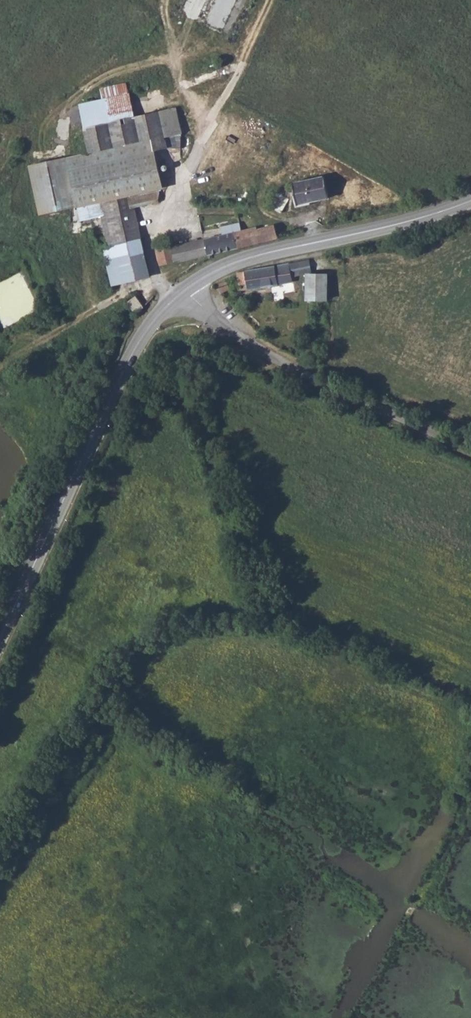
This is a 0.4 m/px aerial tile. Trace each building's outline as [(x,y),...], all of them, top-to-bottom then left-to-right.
[(191,6),(208,12),(205,20),(232,30),(242,0),(193,0),(191,6)] [(103,89),(105,99),(130,94),(128,84),(103,89)] [(91,152),(67,157),(78,206),(82,220),(102,216),(109,247),(141,239),(135,209),(159,203),(158,200),(163,190),(128,198),(128,195),(164,187),(156,151),(170,148),(167,137),(162,111),(137,117),(132,93),(130,94),(105,99),(81,105),(91,152)] [(177,108),(162,111),(167,137),(183,134),(177,108)] [(67,157),(30,166),(41,215),(78,206),(67,157)] [(322,177),(292,184),(296,206),(327,199),(322,177)] [(277,192),(269,206),(280,213),(288,199),(277,192)] [(189,221),(173,212),(171,216),(187,225),(189,221)] [(223,234),(233,232),(237,249),(246,247),(242,230),(240,223),(222,227),(223,234)] [(256,227),(242,230),(246,247),(277,239),(274,225),(257,229),(256,227)] [(223,234),(204,239),(208,255),(209,255),(237,249),(233,232),(223,234)] [(109,247),(103,248),(111,285),(149,277),(141,239),(109,247)] [(156,246),(161,267),(208,255),(204,239),(173,246),(172,243),(156,246)] [(237,274),(237,275),(240,287),(237,287),(238,290),(242,291),(293,283),(292,278),(307,275),(312,275),(310,260),(279,266),(259,268),(237,274)] [(307,275),(307,302),(327,301),(327,275),(312,275),(307,275)] [(233,276),(225,280),(228,286),(236,283),(233,276)] [(225,280),(215,285),(221,293),(230,290),(228,286),(225,280)] [(127,303),(137,316),(138,315),(144,308),(135,297),(127,303)]
